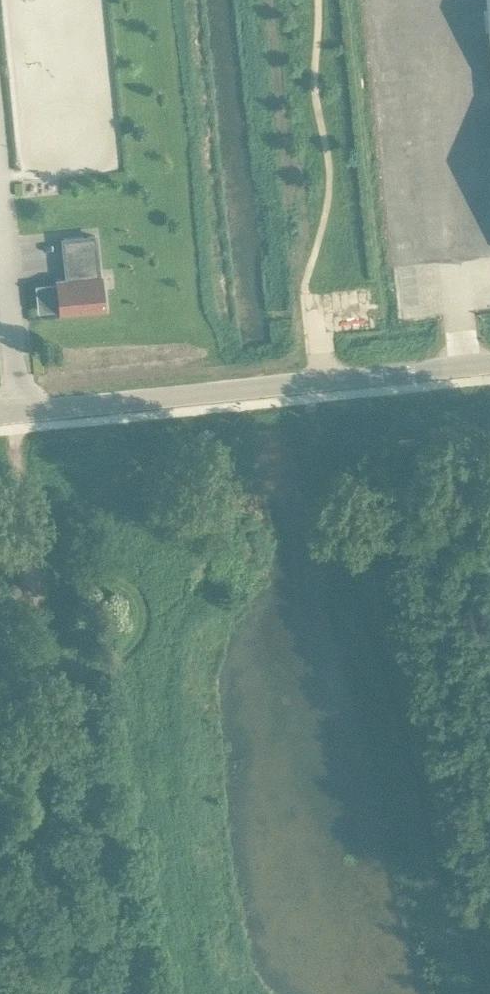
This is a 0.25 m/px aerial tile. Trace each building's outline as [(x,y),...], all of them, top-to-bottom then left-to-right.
[(59,313),(83,310),(83,313),(99,311),(99,309),(104,308),(101,276),(98,276),(94,236),(62,239),(66,279),(56,280),(59,313)]
